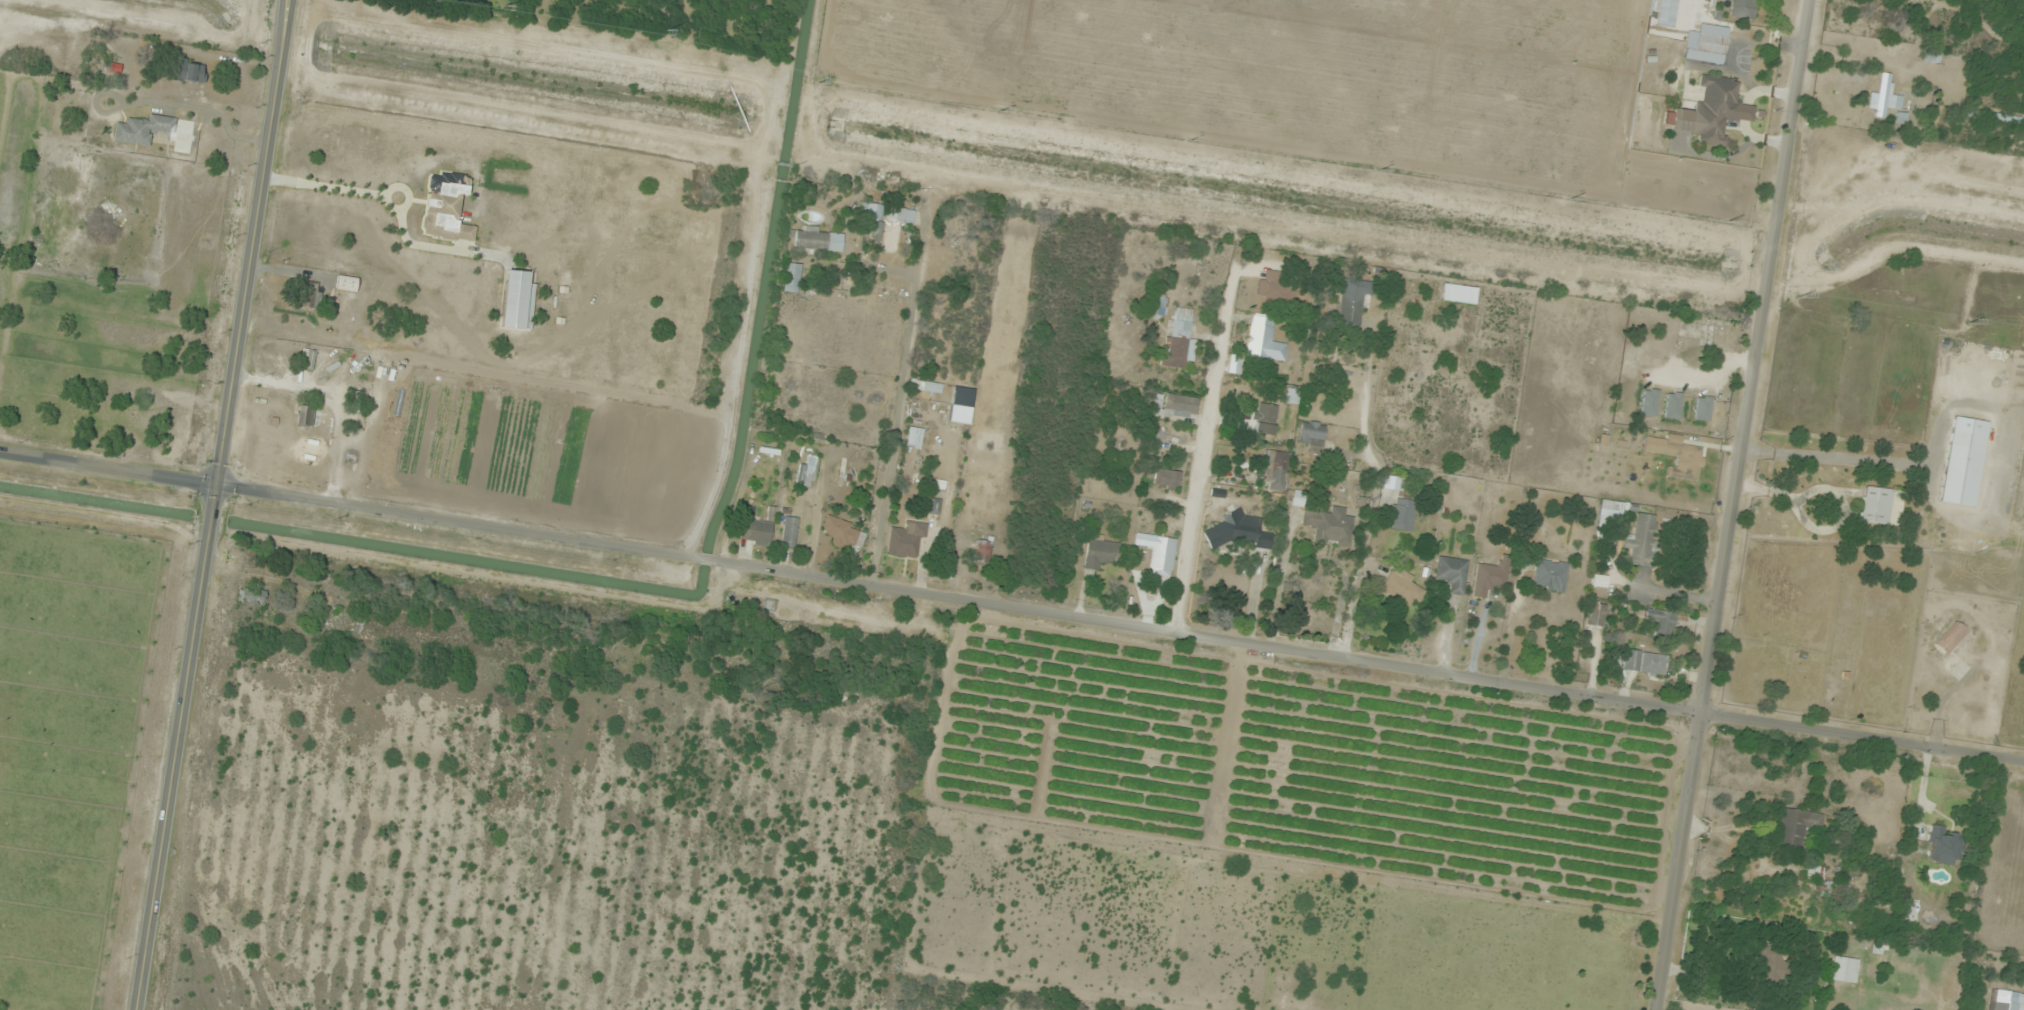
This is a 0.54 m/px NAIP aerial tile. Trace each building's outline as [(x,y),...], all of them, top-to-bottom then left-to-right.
[(1732,15),(1756,17),(1757,0),(1733,0),(1732,15)] [(1683,59),(1723,65),(1728,28),(1700,25),(1699,33),(1687,31),(1683,59)] [(1940,50),(1924,49),(1923,62),(1940,63),(1940,50)] [(205,81),(205,63),(175,63),(175,81),(205,81)] [(1879,93),(1872,93),(1870,117),(1884,118),(1885,108),(1906,109),(1907,97),(1890,96),(1892,74),(1880,73),(1879,93)] [(1737,79),(1699,76),(1696,114),(1680,113),(1679,133),(1699,134),(1699,145),(1722,147),(1724,121),(1740,122),(1741,102),(1736,102),(1737,79)] [(116,122),(113,142),(150,146),(152,132),(169,134),(168,143),(174,143),(173,153),(191,155),(195,120),(150,115),(149,121),(126,118),(126,123),(116,122)] [(1905,115),(1898,115),(1897,123),(1904,124),(1905,115)] [(421,236),(475,243),(477,225),(458,223),(462,197),(469,198),(472,176),(440,172),(439,177),(429,175),(421,236)] [(882,206),(862,206),(862,223),(882,223),(882,206)] [(914,213),(888,210),(882,255),(902,257),(906,225),(912,225),(914,213)] [(843,233),(819,232),(819,227),(796,227),(796,250),(843,251),(843,233)] [(799,292),(801,264),(785,263),(783,291),(799,292)] [(531,331),(534,284),(530,284),(530,272),(506,270),(502,329),(531,331)] [(358,278),(338,276),(336,291),(356,293),(358,278)] [(1256,292),(1279,303),(1286,289),(1264,277),(1256,292)] [(1343,279),(1338,324),(1360,326),(1364,295),(1373,296),(1374,283),(1343,279)] [(321,286),(303,284),(300,308),(318,310),(321,286)] [(1477,289),(1444,285),(1442,300),(1475,304),(1477,289)] [(1168,298),(1151,298),(1150,319),(1167,320),(1168,298)] [(1167,367),(1189,369),(1195,311),(1172,309),(1167,367)] [(1286,361),(1286,344),(1273,343),(1274,318),(1251,317),(1249,358),(1286,361)] [(910,391),(940,395),(942,385),(912,381),(910,391)] [(972,408),(974,390),(954,388),(951,406),(972,408)] [(1298,404),(1299,390),(1287,388),(1285,402),(1298,404)] [(1660,391),(1644,389),(1640,415),(1656,417),(1660,391)] [(1680,420),(1683,393),(1667,392),(1664,418),(1680,420)] [(1696,420),(1711,420),(1711,397),(1696,397),(1696,420)] [(1162,417),(1196,417),(1196,398),(1162,398),(1162,417)] [(1272,437),(1279,407),(1258,402),(1251,432),(1272,437)] [(323,407),(300,404),(298,426),(320,428),(323,407)] [(1988,422),(1953,417),(1941,503),(1976,508),(1988,422)] [(1322,447),(1326,424),(1302,421),(1299,444),(1322,447)] [(907,447),(919,450),(923,430),(910,428),(907,447)] [(1164,429),(1155,430),(1157,439),(1165,438),(1164,429)] [(1669,478),(1700,482),(1704,447),(1664,442),(1662,455),(1681,457),(1680,469),(1670,468),(1669,478)] [(1286,491),(1288,453),(1272,452),(1270,490),(1286,491)] [(814,467),(800,465),(796,484),(810,487),(814,467)] [(1153,486),(1179,490),(1182,473),(1156,469),(1153,486)] [(1892,491),(1865,487),(1860,521),(1887,525),(1892,491)] [(1390,528),(1412,532),(1417,502),(1396,498),(1390,528)] [(1314,542),(1352,546),(1355,518),(1345,517),(1346,508),(1332,507),(1331,514),(1304,511),(1303,526),(1316,528),(1314,542)] [(1632,549),(1631,566),(1656,567),(1657,515),(1637,514),(1636,535),(1624,535),(1623,549),(1632,549)] [(797,518),(783,518),(783,548),(797,548),(797,518)] [(773,523),(743,519),(741,543),(771,546),(773,523)] [(1223,519),(1221,531),(1210,529),(1208,538),(1271,551),(1275,530),(1223,519)] [(830,534),(831,547),(857,545),(855,520),(825,522),(825,534),(830,534)] [(891,527),(887,555),(916,560),(920,539),(926,540),(928,524),(908,521),(907,529),(891,527)] [(1177,539),(1136,534),(1134,546),(1153,548),(1150,575),(1172,578),(1177,539)] [(1084,569),(1101,571),(1102,562),(1117,564),(1120,540),(1088,536),(1084,569)] [(992,543),(978,540),(973,564),(987,567),(992,543)] [(1463,596),(1469,561),(1439,556),(1435,580),(1447,582),(1445,593),(1463,596)] [(1569,564),(1537,558),(1532,587),(1564,593),(1569,564)] [(1510,563),(1499,561),(1498,567),(1478,564),(1472,597),(1486,599),(1488,588),(1505,591),(1510,563)] [(1415,578),(1394,566),(1381,590),(1416,609),(1426,591),(1412,584),(1415,578)] [(1592,585),(1607,588),(1609,577),(1594,574),(1592,585)] [(267,592),(244,588),(241,604),(264,608),(267,592)] [(1587,626),(1603,628),(1607,604),(1590,601),(1587,626)] [(1676,613),(1646,609),(1645,619),(1655,621),(1653,635),(1673,638),(1676,613)] [(1933,644),(1945,655),(1966,632),(1954,621),(1933,644)] [(1667,656),(1626,651),(1623,671),(1665,676),(1667,656)] [(1779,811),(1776,851),(1806,853),(1808,831),(1821,832),(1823,814),(1779,811)] [(1952,865),(1953,858),(1963,860),(1966,838),(1946,835),(1947,827),(1932,825),(1927,861),(1952,865)] [(1823,867),(1808,867),(1807,879),(1823,880),(1823,867)] [(1761,950),(1761,981),(1782,981),(1782,950),(1761,950)] [(1854,985),(1858,960),(1833,956),(1829,981),(1854,985)] [(1990,990),(1988,1009),(2023,1009),(2023,993),(1990,990)]
